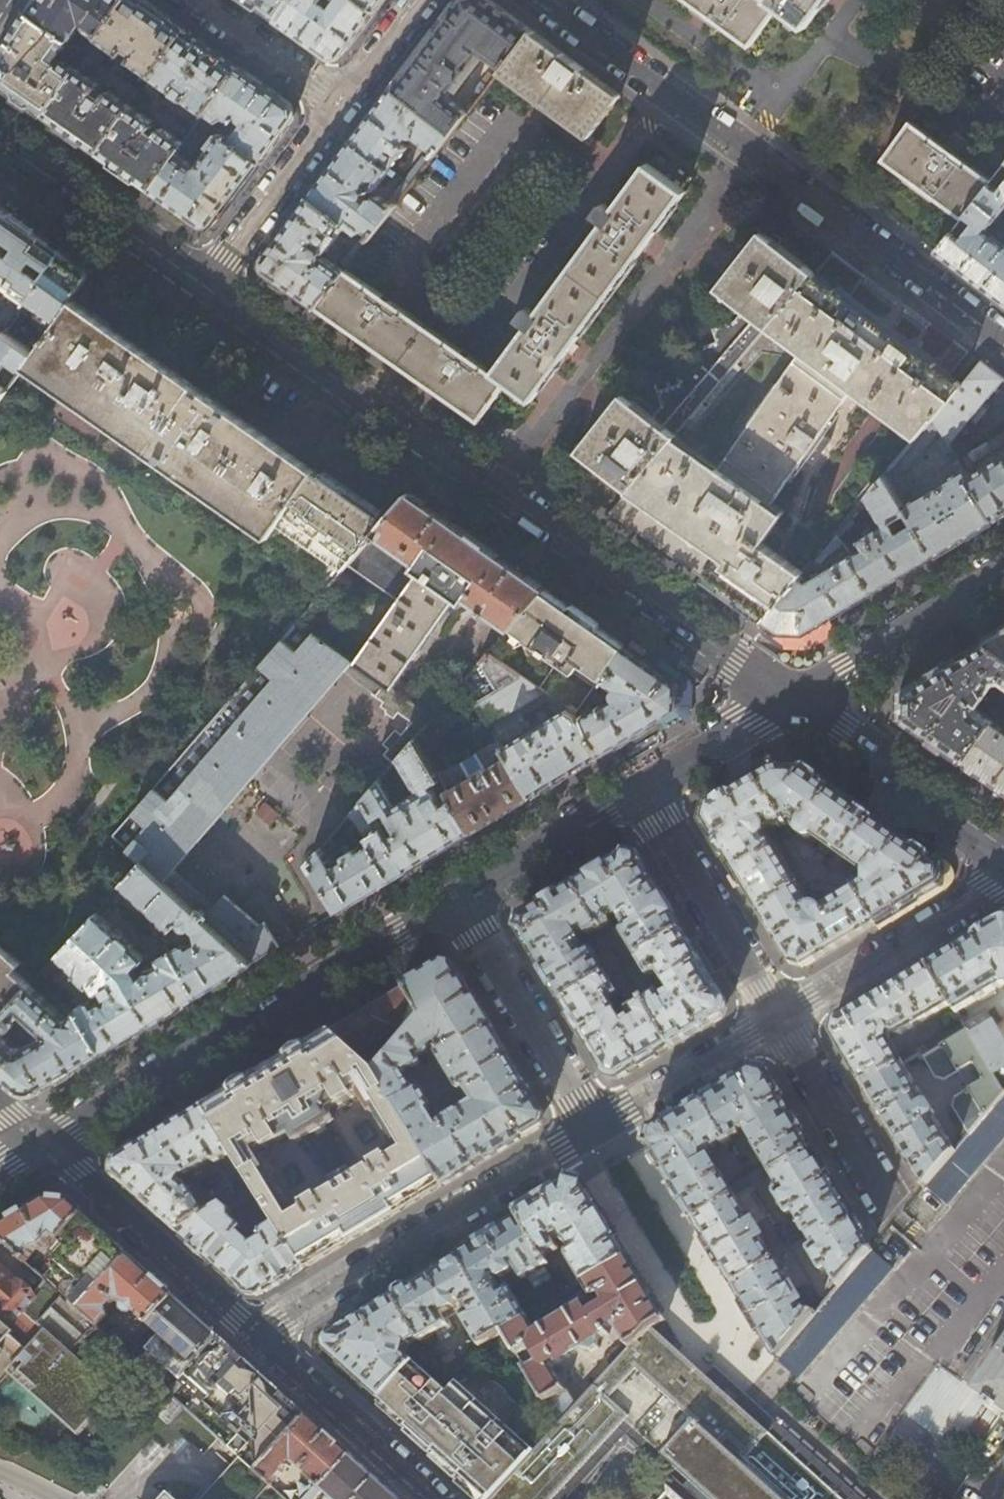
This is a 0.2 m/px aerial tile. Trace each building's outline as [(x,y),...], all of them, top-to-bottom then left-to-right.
[(125,0),(32,0),(26,10),(70,41),(84,21),(86,22),(87,29),(93,34),(82,49),(88,53),(125,0)] [(185,31),(160,13),(142,0),(125,0),(88,53),(96,59),(100,61),(110,48),(124,58),(128,50),(134,54),(130,62),(151,78),(185,31)] [(275,19),(288,0),(248,0),(275,19)] [(361,0),(335,0),(330,6),(323,3),(321,1),(322,0),(288,0),(275,19),(301,37),(327,55),(342,53),(357,33),(374,10),(361,0)] [(374,10),(382,0),(361,0),(374,10)] [(422,48),(393,88),(451,132),(466,113),(445,98),(459,80),(464,83),(468,78),(475,68),(470,63),(476,55),(478,53),(501,70),(531,31),(497,6),(489,0),(458,0),(422,48)] [(768,2),(765,0),(686,0),(705,13),(751,47),(778,9),(806,28),(827,0),(770,0),(768,2)] [(59,63),(56,62),(70,41),(26,10),(25,11),(9,37),(0,51),(0,83),(0,85),(18,97),(21,99),(46,116),(88,53),(82,49),(71,63),(66,61),(63,61),(59,63)] [(203,119),(239,68),(213,50),(185,31),(151,78),(142,91),(145,93),(149,88),(157,94),(164,86),(172,92),(174,93),(171,99),(178,103),(182,99),(200,112),(197,116),(192,118),(188,123),(195,128),(200,123),(203,119)] [(590,134),(619,96),(608,88),(558,51),(531,31),(501,70),(590,134)] [(99,154),(132,105),(110,90),(104,96),(96,91),(101,83),(83,70),(86,67),(92,66),(96,59),(88,53),(46,116),(75,137),(99,154)] [(293,118),(290,104),(265,87),(239,68),(203,119),(214,127),(219,121),(223,121),(226,123),(223,128),(228,131),(231,127),(238,125),(238,130),(228,138),(260,162),(276,140),(293,118)] [(493,79),(487,74),(475,91),(481,95),(493,79)] [(451,132),(393,88),(372,114),(352,142),(389,171),(406,149),(402,146),(400,143),(404,141),(407,138),(414,137),(430,149),(427,155),(431,158),(451,132)] [(149,128),(154,121),(132,105),(99,154),(125,173),(132,177),(152,190),(178,153),(185,143),(163,127),(158,134),(156,134),(149,128)] [(210,132),(214,127),(203,119),(200,123),(210,132)] [(978,199),(991,183),(991,182),(910,122),(882,160),(962,219),(964,216),(978,199)] [(209,145),(211,148),(200,162),(202,165),(196,168),(189,160),(178,153),(152,190),(172,204),(200,224),(214,222),(237,192),(260,162),(228,138),(222,134),(217,134),(213,139),(209,145)] [(389,171),(352,142),(331,169),(310,197),(345,226),(347,227),(351,222),(371,236),(392,208),(380,199),(371,200),(368,203),(362,199),(363,195),(364,193),(374,192),(386,176),(391,178),(394,175),(389,171)] [(121,178),(125,173),(99,154),(96,160),(121,178)] [(593,216),(603,223),(537,315),(528,309),(519,320),(529,327),(494,375),(345,272),(318,306),(341,323),(367,341),(393,360),(415,375),(435,389),(458,406),(479,421),(507,384),(533,402),(683,190),(645,163),(611,211),(601,204),(593,216)] [(422,171),(416,166),(405,181),(410,185),(422,171)] [(1001,191),(991,183),(978,199),(1000,217),(1003,213),(1003,187),(1001,191)] [(340,240),(348,229),(345,226),(310,197),(290,224),(265,257),(266,265),(268,271),(287,285),(318,306),(345,272),(329,261),(324,262),(323,256),(328,255),(336,245),(340,247),(343,242),(340,240)] [(989,231),(1000,217),(978,199),(964,216),(974,224),(962,239),(952,232),(937,250),(980,283),(1003,302),(1003,243),(989,231)] [(13,359),(24,368),(29,362),(34,355),(5,335),(28,303),(45,279),(30,267),(35,259),(52,269),(64,252),(27,226),(0,207),(0,283),(17,294),(0,318),(0,376),(13,359)] [(660,405),(650,417),(623,395),(578,450),(629,490),(815,272),(788,251),(760,229),(716,284),(743,306),(734,318),(710,327),(715,341),(692,348),(697,362),(674,370),(679,384),(655,392),(660,405)] [(865,275),(832,251),(815,272),(629,490),(610,512),(646,538),(684,565),(725,594),(762,620),(799,576),(801,572),(761,544),(783,513),(771,503),(804,457),(814,464),(828,445),(832,438),(823,431),(856,384),(921,431),(933,416),(962,382),(934,362),(860,304),(849,296),(865,275)] [(76,261),(64,252),(52,269),(45,279),(28,303),(40,311),(32,324),(47,336),(73,302),(92,272),(76,261)] [(272,533),(316,471),(290,453),(230,411),(170,370),(109,327),(73,302),(47,336),(34,355),(29,362),(272,533)] [(1003,379),(980,361),(962,382),(933,416),(940,428),(944,434),(949,443),(1003,379)] [(9,389),(0,383),(0,401),(9,389)] [(959,460),(934,474),(933,472),(913,483),(904,471),(940,428),(933,416),(921,431),(885,475),(933,555),(964,536),(994,518),(959,460)] [(987,442),(992,451),(1003,444),(1003,432),(987,442)] [(950,458),(955,453),(949,443),(944,434),(937,443),(944,454),(945,452),(950,458)] [(977,469),(968,454),(959,459),(959,460),(994,518),(1003,512),(1003,453),(977,469)] [(348,563),(385,520),(351,496),(333,483),(316,471),(272,533),(266,541),(330,584),(348,563)] [(903,573),(933,555),(885,475),(868,497),(884,525),(872,533),(869,528),(861,532),(863,537),(859,540),(863,548),(852,555),(872,591),(903,573)] [(510,627),(544,589),(493,553),(427,506),(408,493),(385,520),(348,563),(399,599),(356,660),(382,679),(393,687),(449,605),(455,610),(464,606),(464,608),(466,608),(466,606),(466,604),(466,603),(467,600),(469,598),(483,608),(481,611),(485,614),(487,611),(510,627)] [(849,528),(854,522),(849,518),(844,524),(849,528)] [(827,556),(843,544),(837,533),(815,559),(820,563),(827,556)] [(872,591),(852,555),(807,582),(799,576),(762,620),(773,627),(779,632),(804,632),(837,612),(872,591)] [(602,679),(625,646),(586,618),(544,589),(510,627),(489,652),(576,715),(583,707),(602,679)] [(983,641),(1003,656),(1003,629),(983,641)] [(225,894),(213,906),(172,866),(345,667),(353,658),(314,630),(297,649),(283,638),(133,813),(145,826),(128,847),(128,848),(144,863),(253,962),(269,952),(278,947),(264,923),(258,925),(225,894)] [(899,716),(931,739),(963,761),(1003,703),(1003,693),(988,716),(980,711),(978,702),(993,683),(999,681),(1003,685),(1003,656),(983,641),(965,652),(900,691),(899,716)] [(613,697),(613,698),(588,714),(583,707),(576,715),(600,754),(635,734),(673,710),(677,708),(678,683),(657,668),(652,665),(625,646),(602,679),(615,688),(614,690),(613,691),(613,693),(612,695),(613,697)] [(465,680),(499,739),(532,795),(567,774),(600,754),(576,715),(489,652),(465,680)] [(356,660),(353,658),(345,667),(376,691),(381,685),(379,684),(382,679),(356,660)] [(417,737),(433,716),(393,687),(382,679),(379,684),(381,685),(376,691),(375,692),(384,698),(381,702),(391,710),(389,711),(398,717),(402,712),(414,720),(403,734),(397,729),(385,744),(390,749),(385,755),(394,763),(398,758),(417,737)] [(1000,787),(1003,790),(1003,703),(963,761),(1000,787)] [(449,727),(437,714),(433,716),(417,737),(426,753),(449,727)] [(398,758),(418,790),(395,804),(380,779),(364,799),(376,818),(386,812),(398,832),(388,838),(407,870),(438,852),(472,831),(453,798),(443,804),(432,785),(442,779),(439,775),(426,753),(417,737),(398,758)] [(479,773),(478,771),(468,778),(459,763),(439,775),(442,779),(453,798),(472,831),(501,814),(532,795),(499,739),(478,751),(479,753),(475,755),(478,761),(482,758),(488,767),(479,773)] [(392,777),(398,770),(392,765),(386,773),(392,777)] [(772,802),(788,827),(794,837),(818,877),(842,885),(851,888),(874,925),(896,912),(918,899),(940,885),(941,868),(931,860),(863,813),(799,768),(774,767),(755,778),(769,803),(772,802)] [(769,803),(755,778),(731,792),(707,807),(704,821),(733,870),(758,913),(783,898),(782,896),(800,885),(775,843),(770,842),(767,838),(768,830),(772,828),(782,830),(788,827),(772,802),(769,803)] [(371,844),(359,852),(356,847),(350,851),(347,845),(340,849),(346,860),(332,868),(324,854),(329,851),(325,844),(310,862),(338,911),(373,890),(379,887),(407,870),(388,838),(376,818),(364,799),(349,816),(357,821),(371,844)] [(808,882),(818,877),(794,837),(785,842),(808,882)] [(604,868),(574,886),(600,930),(610,924),(615,926),(635,959),(682,931),(660,895),(640,860),(624,856),(604,868)] [(225,978),(253,962),(144,863),(123,885),(172,930),(179,923),(186,929),(192,929),(194,931),(196,941),(191,944),(184,943),(172,950),(199,994),(225,978)] [(410,877),(407,870),(379,887),(383,893),(410,877)] [(818,877),(808,882),(812,889),(830,892),(842,885),(818,877)] [(812,907),(800,885),(782,896),(783,898),(758,913),(774,939),(789,964),(803,968),(842,945),(874,925),(851,888),(821,906),(812,907)] [(600,930),(574,886),(538,908),(523,917),(520,931),(562,1002),(608,975),(589,943),(590,937),(600,930)] [(248,896),(264,919),(277,911),(260,887),(248,896)] [(134,946),(122,935),(121,936),(97,914),(77,936),(120,975),(151,1023),(179,1006),(199,994),(172,950),(158,958),(157,961),(159,966),(153,969),(148,970),(140,977),(136,971),(146,960),(135,950),(134,946)] [(951,1004),(955,1012),(1003,983),(1003,921),(997,922),(973,937),(926,964),(951,1004)] [(705,971),(682,931),(635,959),(656,993),(643,1001),(670,1047),(700,1030),(721,1017),(724,1003),(705,971)] [(94,1005),(92,1001),(88,1000),(77,1006),(76,1011),(104,1051),(128,1037),(151,1023),(120,975),(77,936),(58,957),(77,975),(78,978),(84,985),(89,985),(95,995),(106,989),(108,992),(105,993),(108,997),(106,1003),(100,1001),(94,1005)] [(21,965),(0,946),(0,1017),(30,985),(15,972),(21,965)] [(59,967),(53,961),(39,976),(45,982),(59,967)] [(900,1035),(951,1004),(926,964),(880,992),(835,1019),(831,1034),(859,1080),(879,1069),(883,1077),(903,1065),(889,1039),(890,1033),(900,1035)] [(423,1017),(399,1046),(384,1064),(376,1073),(390,1096),(409,1085),(402,1074),(420,1064),(421,1061),(418,1056),(429,1050),(430,1043),(438,1039),(437,1041),(441,1047),(438,1049),(439,1051),(437,1052),(437,1054),(444,1066),(439,1069),(444,1079),(446,1081),(451,1078),(457,1089),(460,1090),(462,1089),(463,1091),(466,1090),(468,1094),(489,1081),(485,1074),(510,1059),(484,1017),(456,969),(440,965),(431,971),(405,986),(406,987),(404,988),(423,1017)] [(608,975),(562,1002),(588,1045),(605,1074),(620,1077),(670,1047),(643,1001),(628,1010),(608,975)] [(66,1024),(64,1022),(65,1017),(30,985),(0,1017),(0,1072),(16,1086),(41,1088),(71,1071),(104,1051),(76,1011),(70,1019),(70,1023),(66,1024)] [(371,1008),(332,1031),(357,1054),(387,1036),(399,1046),(423,1017),(404,988),(371,1008)] [(968,1033),(993,1075),(999,1071),(1002,1075),(1003,1075),(1003,1040),(991,1019),(968,1033)] [(943,1046),(957,1037),(951,1028),(927,1042),(929,1045),(917,1053),(919,1055),(921,1059),(924,1058),(943,1046)] [(366,1064),(357,1054),(332,1031),(271,1067),(203,1107),(253,1187),(259,1195),(276,1223),(304,1268),(371,1228),(442,1185),(390,1096),(376,1073),(366,1064)] [(957,1037),(943,1046),(957,1071),(973,1062),(983,1078),(968,1088),(985,1116),(1003,1093),(1003,1092),(993,1075),(968,1033),(967,1031),(957,1037)] [(957,1071),(943,1046),(924,1058),(934,1076),(944,1079),(957,1071)] [(374,1055),(366,1064),(376,1073),(384,1064),(374,1055)] [(529,1091),(510,1059),(485,1074),(489,1081),(468,1094),(471,1099),(477,1101),(475,1107),(467,1105),(449,1116),(461,1135),(470,1129),(475,1130),(477,1135),(471,1139),(486,1160),(516,1142),(539,1128),(542,1113),(529,1091)] [(926,1103),(903,1065),(883,1077),(879,1069),(859,1080),(922,1188),(924,1186),(954,1151),(934,1116),(935,1113),(929,1103),(926,1103)] [(730,1082),(701,1099),(727,1143),(738,1136),(739,1134),(739,1131),(748,1126),(755,1130),(761,1141),(760,1141),(759,1143),(756,1148),(756,1150),(757,1152),(764,1165),(747,1176),(752,1185),(770,1175),(812,1149),(789,1110),(766,1073),(752,1069),(730,1082)] [(409,1085),(390,1096),(442,1185),(445,1183),(445,1184),(464,1173),(486,1160),(471,1139),(477,1135),(475,1130),(470,1129),(461,1135),(449,1116),(435,1124),(428,1120),(430,1119),(431,1116),(427,1110),(429,1109),(428,1107),(429,1106),(430,1104),(424,1094),(421,1093),(415,1096),(409,1085)] [(965,1138),(985,1116),(968,1088),(954,1096),(950,1113),(965,1138)] [(985,1116),(965,1138),(954,1151),(924,1186),(947,1205),(1003,1136),(1003,1093),(985,1116)] [(727,1143),(701,1099),(677,1114),(651,1129),(647,1144),(668,1179),(693,1221),(741,1193),(752,1185),(747,1176),(729,1186),(717,1166),(708,1172),(702,1161),(702,1154),(712,1148),(713,1150),(715,1150),(716,1149),(718,1148),(727,1143)] [(177,1231),(253,1187),(203,1107),(165,1130),(115,1160),(114,1176),(145,1203),(177,1231)] [(841,1198),(812,1149),(770,1175),(779,1190),(774,1193),(774,1195),(793,1228),(782,1236),(789,1248),(807,1237),(812,1247),(807,1250),(807,1252),(819,1271),(821,1272),(825,1269),(832,1281),(827,1284),(832,1293),(871,1248),(841,1198)] [(516,1211),(521,1220),(543,1258),(558,1248),(553,1240),(562,1234),(572,1252),(566,1255),(565,1257),(582,1285),(583,1284),(627,1257),(583,1182),(569,1179),(542,1195),(516,1211)] [(232,1211),(259,1195),(253,1187),(177,1231),(219,1268),(246,1293),(261,1294),(304,1268),(276,1223),(261,1232),(264,1237),(252,1244),(250,1242),(240,1233),(243,1229),(232,1218),(232,1211)] [(741,1193),(693,1221),(714,1255),(733,1288),(774,1262),(738,1201),(744,1197),(741,1193)] [(25,1261),(36,1249),(43,1247),(52,1236),(59,1242),(83,1215),(76,1208),(71,1204),(46,1202),(20,1217),(0,1229),(0,1240),(25,1261)] [(105,1234),(85,1216),(83,1215),(59,1242),(67,1249),(42,1276),(44,1278),(82,1310),(126,1260),(129,1256),(105,1234)] [(547,1265),(543,1258),(521,1220),(489,1239),(459,1257),(504,1331),(526,1318),(508,1288),(501,1291),(496,1283),(495,1276),(497,1275),(499,1277),(501,1278),(503,1277),(506,1282),(514,1278),(511,1272),(512,1272),(513,1269),(511,1266),(513,1265),(522,1280),(547,1265)] [(871,1248),(832,1293),(823,1304),(813,1315),(776,1359),(776,1360),(797,1379),(893,1268),(872,1250),(871,1248)] [(129,1256),(126,1260),(82,1310),(102,1328),(112,1316),(111,1311),(118,1303),(125,1302),(127,1304),(125,1307),(125,1311),(130,1316),(135,1316),(137,1313),(150,1325),(174,1296),(154,1278),(129,1256)] [(397,1295),(394,1296),(419,1338),(421,1341),(436,1332),(439,1338),(454,1328),(447,1317),(449,1316),(450,1311),(449,1309),(454,1306),(455,1300),(459,1298),(464,1302),(469,1311),(461,1316),(479,1346),(498,1334),(504,1331),(459,1257),(430,1275),(412,1286),(410,1284),(408,1284),(407,1284),(397,1289),(396,1291),(396,1293),(397,1295)] [(665,1319),(627,1257),(583,1284),(592,1300),(535,1333),(526,1318),(504,1331),(498,1334),(513,1357),(527,1349),(535,1362),(521,1371),(541,1402),(562,1390),(550,1368),(584,1349),(594,1350),(599,1347),(601,1339),(608,1335),(605,1330),(612,1325),(624,1342),(608,1352),(609,1354),(602,1358),(610,1372),(651,1328),(665,1319)] [(774,1262),(733,1288),(750,1316),(776,1359),(813,1315),(802,1306),(801,1308),(783,1278),(785,1276),(777,1262),(774,1263),(774,1262)] [(4,1342),(21,1357),(16,1362),(13,1366),(14,1366),(37,1387),(32,1393),(80,1435),(118,1391),(92,1368),(116,1340),(102,1328),(82,1310),(44,1278),(31,1293),(0,1266),(0,1347),(4,1342)] [(194,1314),(174,1296),(150,1325),(162,1336),(149,1349),(181,1379),(182,1377),(219,1337),(194,1314)] [(419,1338),(394,1296),(354,1320),(330,1335),(329,1336),(326,1340),(326,1342),(326,1345),(326,1347),(327,1350),(381,1399),(414,1362),(405,1353),(407,1344),(411,1344),(419,1338)] [(651,1328),(610,1372),(574,1410),(557,1428),(533,1454),(492,1498),(554,1498),(624,1423),(709,1498),(843,1498),(756,1421),(732,1401),(677,1351),(651,1328)] [(242,1357),(219,1337),(182,1377),(227,1418),(225,1419),(243,1435),(231,1448),(241,1457),(257,1471),(308,1416),(285,1396),(242,1357)] [(128,1352),(133,1346),(127,1341),(122,1346),(128,1352)] [(4,1342),(0,1347),(0,1348),(4,1351),(16,1362),(21,1357),(4,1342)] [(1003,1411),(1003,1351),(976,1391),(1003,1411)] [(439,1360),(446,1366),(457,1359),(453,1352),(439,1360)] [(373,1408),(397,1429),(453,1479),(475,1498),(492,1498),(533,1454),(456,1383),(447,1392),(414,1362),(381,1399),(373,1408)] [(37,1387),(14,1366),(9,1372),(32,1393),(37,1387)] [(0,1383),(0,1392),(33,1429),(43,1420),(6,1378),(0,1383)] [(270,1484),(257,1471),(241,1457),(231,1448),(169,1390),(91,1480),(56,1461),(0,1439),(0,1498),(287,1498),(270,1484)] [(574,1410),(562,1390),(541,1402),(557,1428),(574,1410)] [(308,1416),(257,1471),(270,1484),(294,1458),(309,1473),(307,1476),(315,1483),(301,1498),(312,1498),(321,1489),(351,1456),(329,1435),(308,1416)] [(982,1447),(965,1432),(953,1446),(970,1460),(982,1447)] [(321,1489),(312,1498),(324,1498),(328,1494),(321,1489)]
